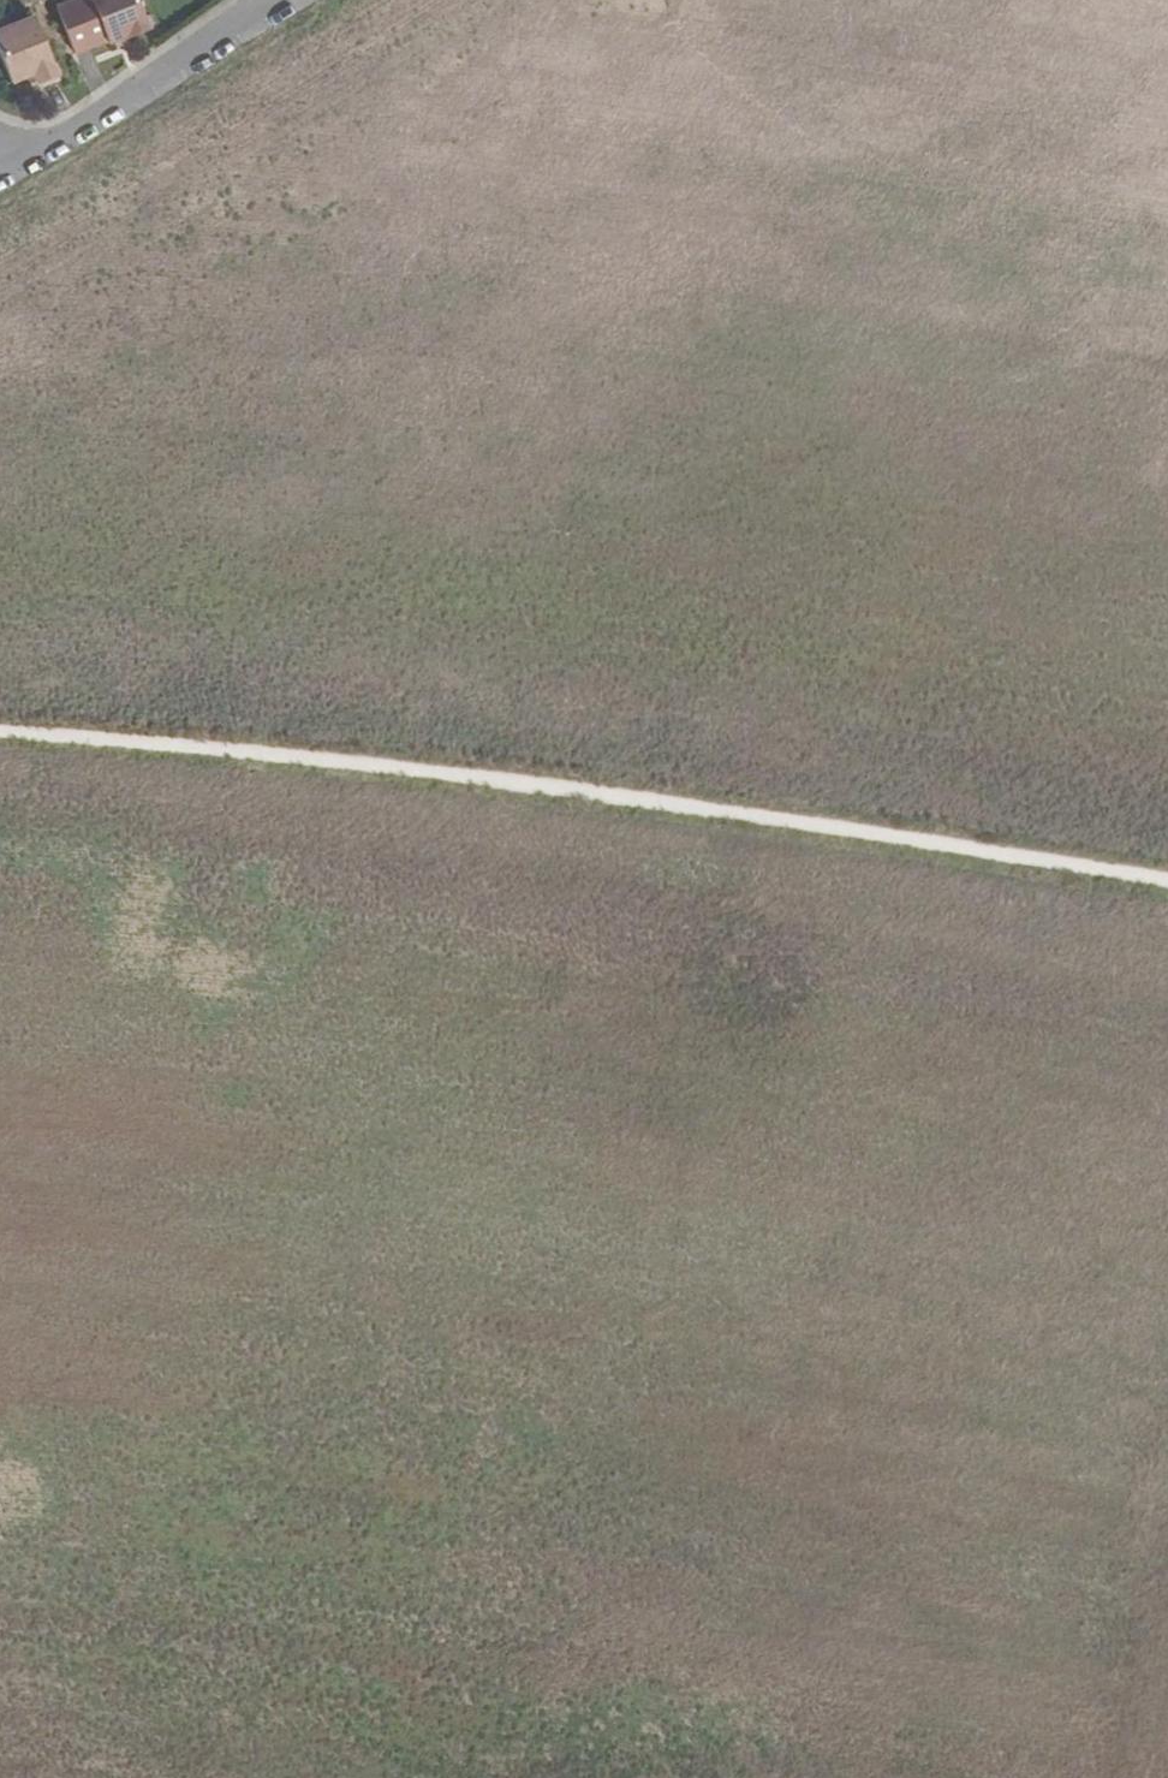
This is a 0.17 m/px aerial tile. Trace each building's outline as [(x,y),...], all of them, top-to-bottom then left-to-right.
[(68,48),(103,35),(103,37),(110,34),(124,28),(125,32),(144,25),(134,0),(60,0),(51,4),(68,48)] [(38,79),(56,72),(33,12),(0,24),(0,57),(6,74),(23,68),(33,64),(38,79)] [(124,28),(110,34),(113,42),(127,37),(125,32),(124,28)] [(33,64),(23,68),(28,83),(38,79),(33,64)]
